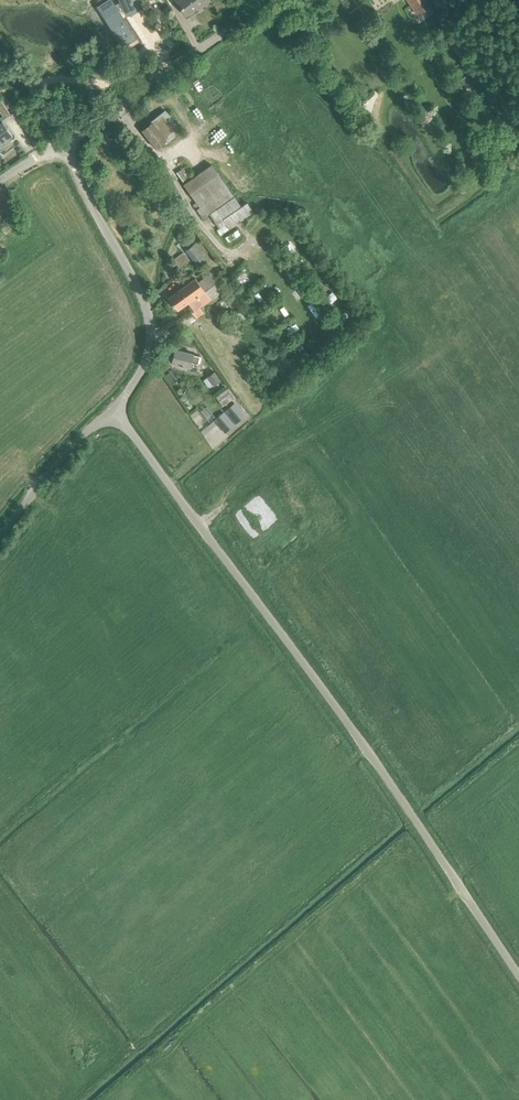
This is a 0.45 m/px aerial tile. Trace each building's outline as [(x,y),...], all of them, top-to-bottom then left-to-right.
[(129,53),(142,45),(129,25),(139,22),(132,0),(122,0),(127,15),(124,16),(117,6),(104,15),(129,53)] [(177,2),(186,15),(200,5),(201,6),(209,0),(179,0),(177,2)] [(417,14),(430,5),(427,0),(407,0),(417,14)] [(475,68),(465,75),(474,88),(483,81),(475,68)] [(0,101),(0,112),(5,119),(11,114),(1,100),(0,101)] [(141,130),(156,149),(166,141),(167,142),(182,131),(165,109),(151,120),(152,122),(141,130)] [(12,135),(2,121),(0,123),(0,144),(12,135)] [(196,209),(202,218),(233,196),(210,165),(183,184),(199,207),(196,209)] [(176,172),(183,182),(192,176),(185,166),(176,172)] [(219,228),(216,230),(220,235),(229,228),(253,212),(246,202),(240,206),(234,197),(210,214),(219,228)] [(0,221),(3,226),(1,227),(5,234),(13,229),(6,218),(0,221)] [(186,250),(198,266),(209,257),(197,241),(186,250)] [(173,260),(180,268),(190,260),(184,252),(173,260)] [(194,310),(191,312),(196,318),(203,313),(199,307),(223,290),(211,273),(198,282),(195,278),(168,297),(177,310),(188,303),(194,310)] [(228,322),(234,328),(237,325),(238,326),(246,318),(240,311),(228,322)] [(322,331),(325,337),(330,333),(332,336),(336,333),(328,321),(323,325),(326,328),(322,331)] [(172,363),(189,368),(190,362),(197,364),(198,363),(199,364),(201,357),(199,357),(199,356),(192,354),(192,353),(175,349),(172,363)] [(207,377),(213,386),(220,380),(214,372),(207,377)] [(214,395),(222,406),(233,398),(226,387),(214,395)] [(234,403),(225,411),(236,424),(245,416),(234,403)] [(224,412),(214,420),(225,433),(234,425),(224,412)]
